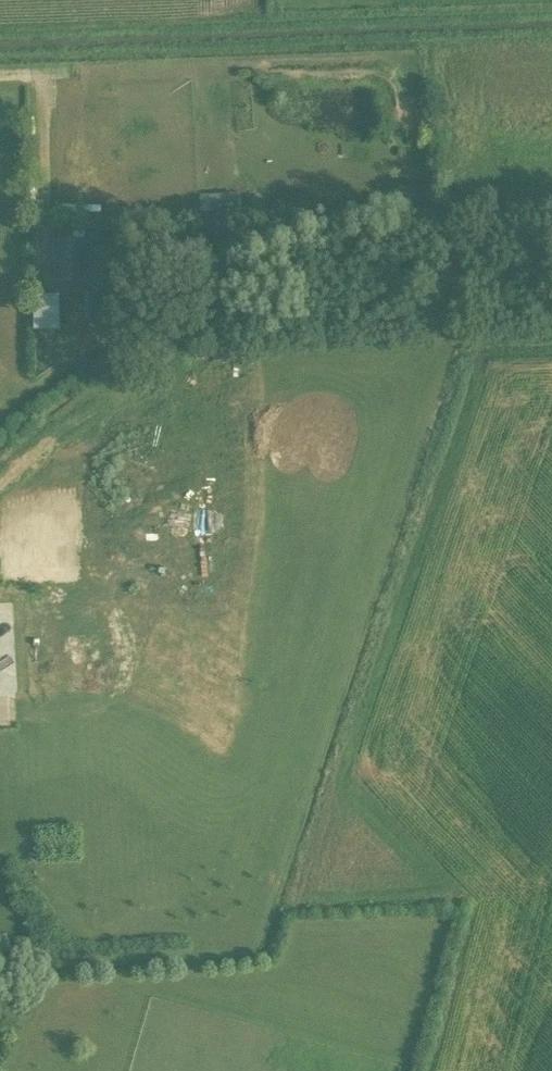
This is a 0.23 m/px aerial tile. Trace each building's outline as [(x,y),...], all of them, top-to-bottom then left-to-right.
[(54,277),(106,277),(105,239),(53,239),(54,277)] [(35,327),(61,326),(61,292),(35,292),(35,327)]
